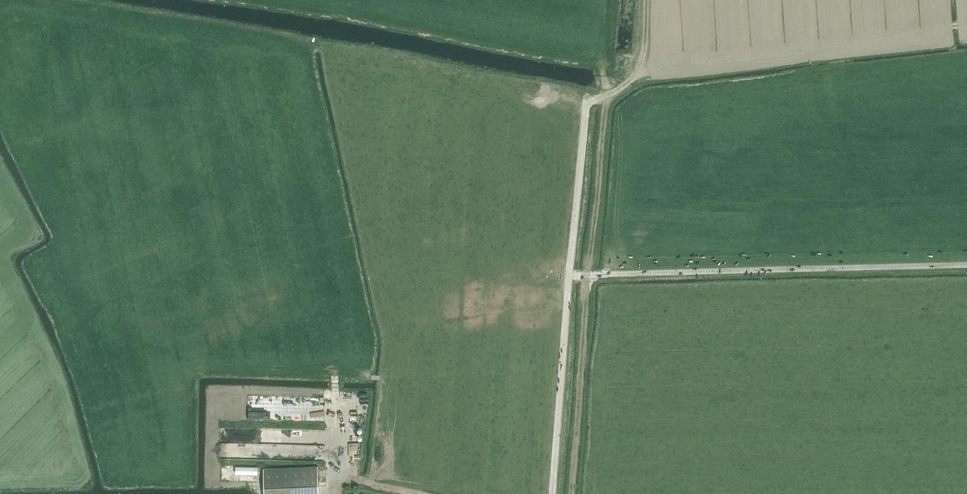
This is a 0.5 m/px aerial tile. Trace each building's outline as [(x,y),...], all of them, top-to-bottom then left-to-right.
[(265,493),(319,493),(318,467),(263,470),(265,493)]
